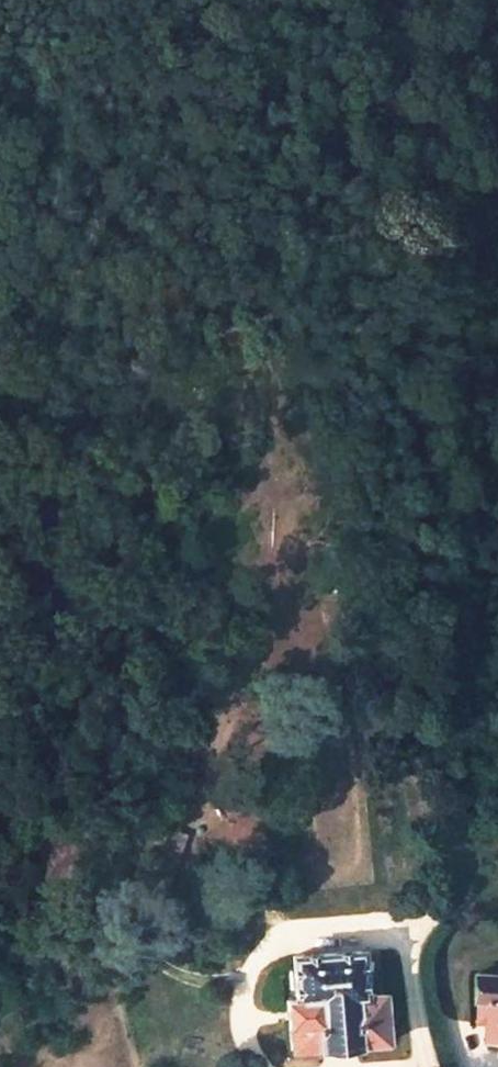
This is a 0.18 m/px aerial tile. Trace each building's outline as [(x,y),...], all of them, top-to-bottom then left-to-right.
[(323,1047),(355,1045),(387,1042),(383,993),(364,994),(360,950),(292,956),(295,999),(287,1000),(290,1050),(323,1047)] [(475,974),(474,1000),(477,1000),(488,1000),(487,1021),(486,1041),(497,1041),(497,975),(475,974)] [(477,1000),(476,1022),(487,1021),(488,1000),(477,1000)]
